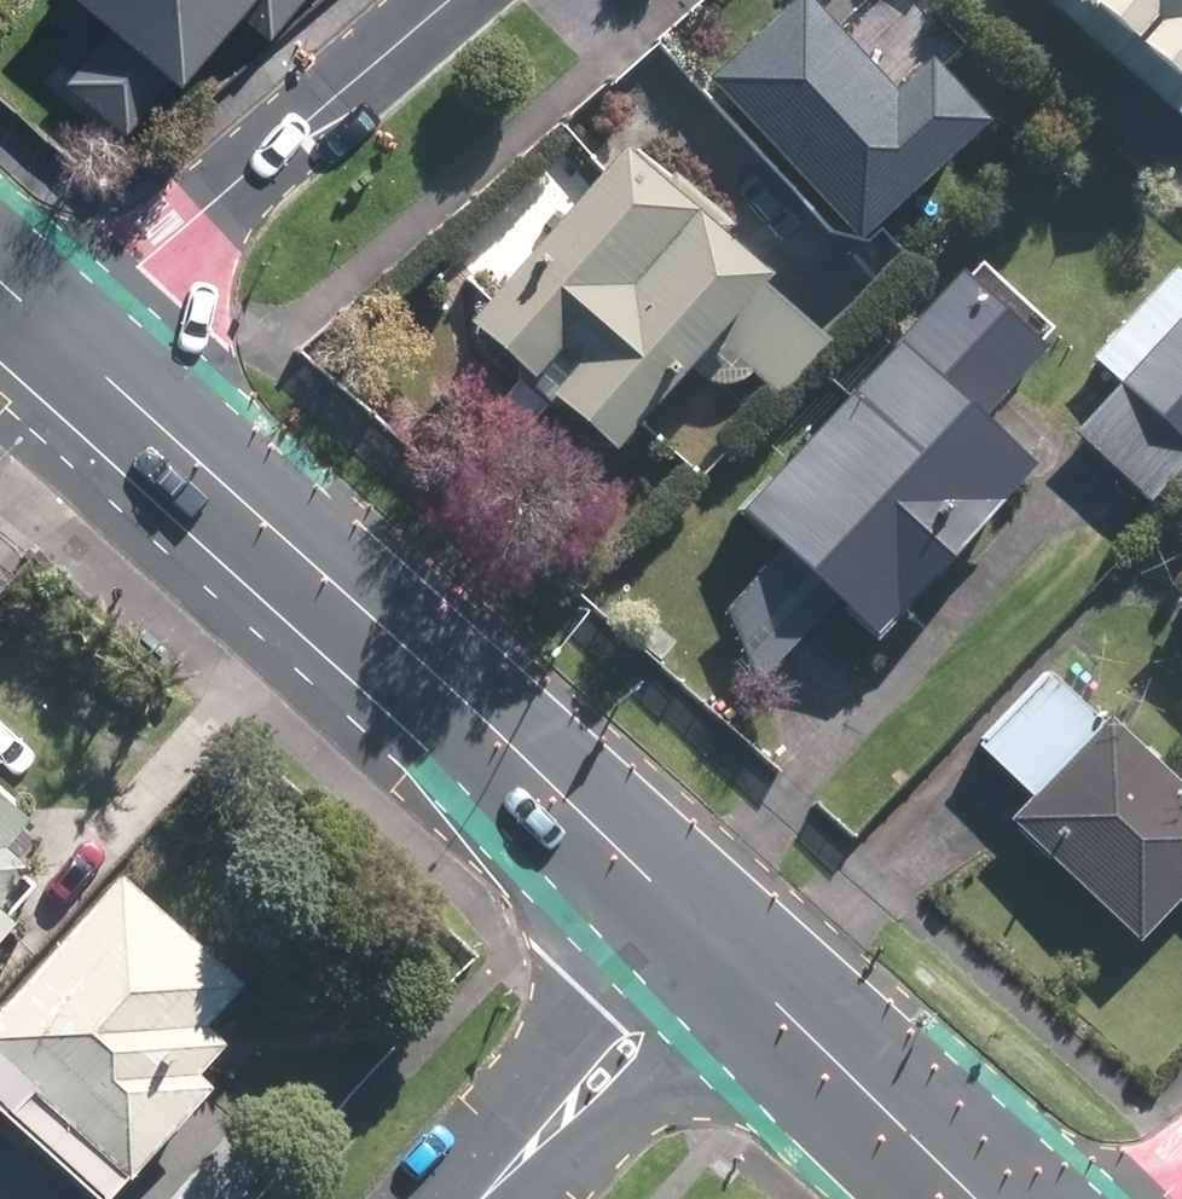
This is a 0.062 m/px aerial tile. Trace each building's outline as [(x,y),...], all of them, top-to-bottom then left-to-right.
[(95,33),(55,82),(120,135),(219,15),(254,43),(290,0),(55,0),(95,33)] [(686,88),(832,259),(968,143),(919,85),(956,54),(909,0),(886,0),(830,48),(789,1),(686,88)] [(1152,127),(1166,112),(1181,125),(1181,0),(1001,0),(1152,127)] [(601,152),(436,340),(588,473),(701,344),(770,404),(822,345),(601,152)] [(1045,335),(962,260),(722,526),(765,564),(699,637),(751,684),(815,613),(856,650),(1012,478),(959,430),(1045,335)] [(1181,472),(1181,289),(1165,274),(1081,366),(1105,388),(1058,440),(1143,516),(1181,472)] [(1165,791),(1040,674),(961,757),(1018,810),(997,832),(1128,953),(1181,895),(1181,772),(1165,791)] [(36,914),(17,897),(54,857),(26,832),(53,802),(0,754),(0,953),(36,914)] [(0,1017),(0,1090),(121,1198),(124,1198),(238,1074),(226,1063),(254,1032),(229,1010),(265,972),(142,861),(0,1017)]
